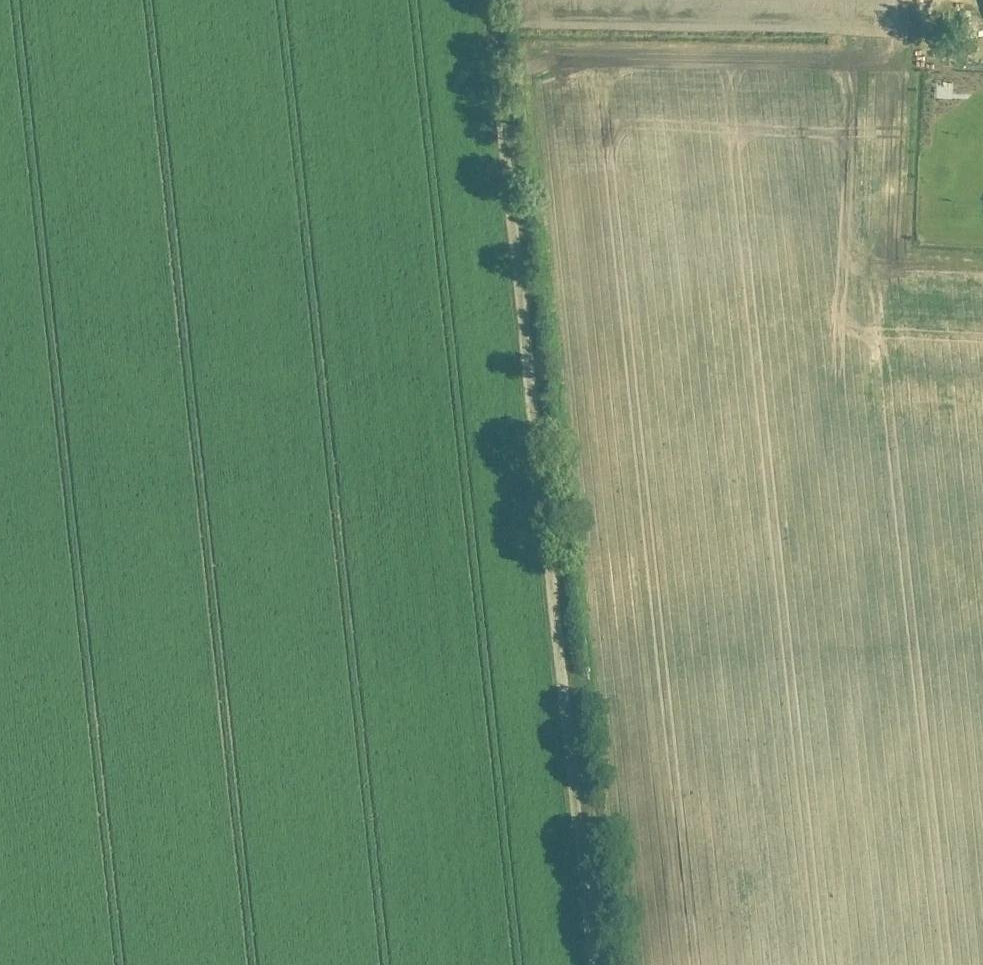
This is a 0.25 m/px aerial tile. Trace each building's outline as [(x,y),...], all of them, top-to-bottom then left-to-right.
[(942,19),(982,21),(982,0),(944,0),(942,19)] [(899,90),(911,90),(911,72),(899,72),(899,90)]
